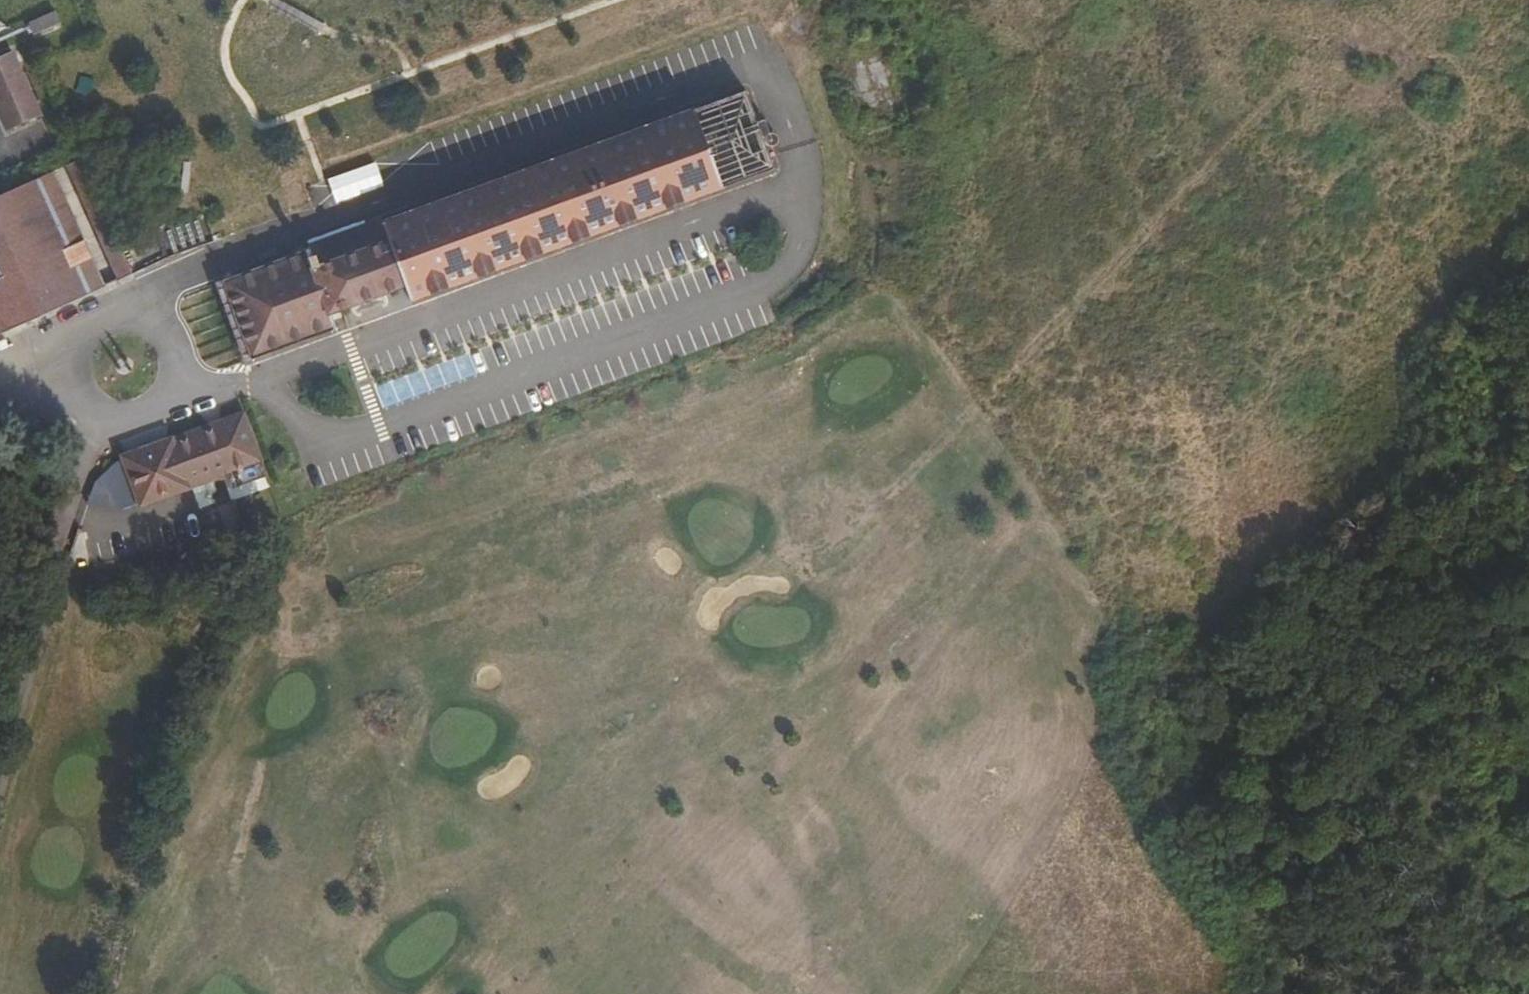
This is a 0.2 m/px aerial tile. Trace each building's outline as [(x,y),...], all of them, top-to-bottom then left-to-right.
[(22,36),(0,44),(0,59),(23,113),(50,102),(22,36)] [(899,85),(886,48),(841,63),(854,100),(899,85)] [(334,307),(400,283),(408,300),(776,166),(745,84),(379,218),(385,237),(342,251),(340,241),(326,246),(329,256),(312,261),(306,243),(217,273),(247,357),(339,326),(334,307)] [(131,270),(84,156),(66,163),(114,277),(131,270)] [(102,282),(54,168),(42,173),(85,288),(102,282)] [(42,173),(0,190),(0,266),(1,267),(0,268),(0,322),(85,288),(42,173)] [(264,469),(242,409),(120,449),(138,504),(225,472),(228,481),(264,469)] [(239,513),(231,492),(216,497),(224,519),(239,513)]
